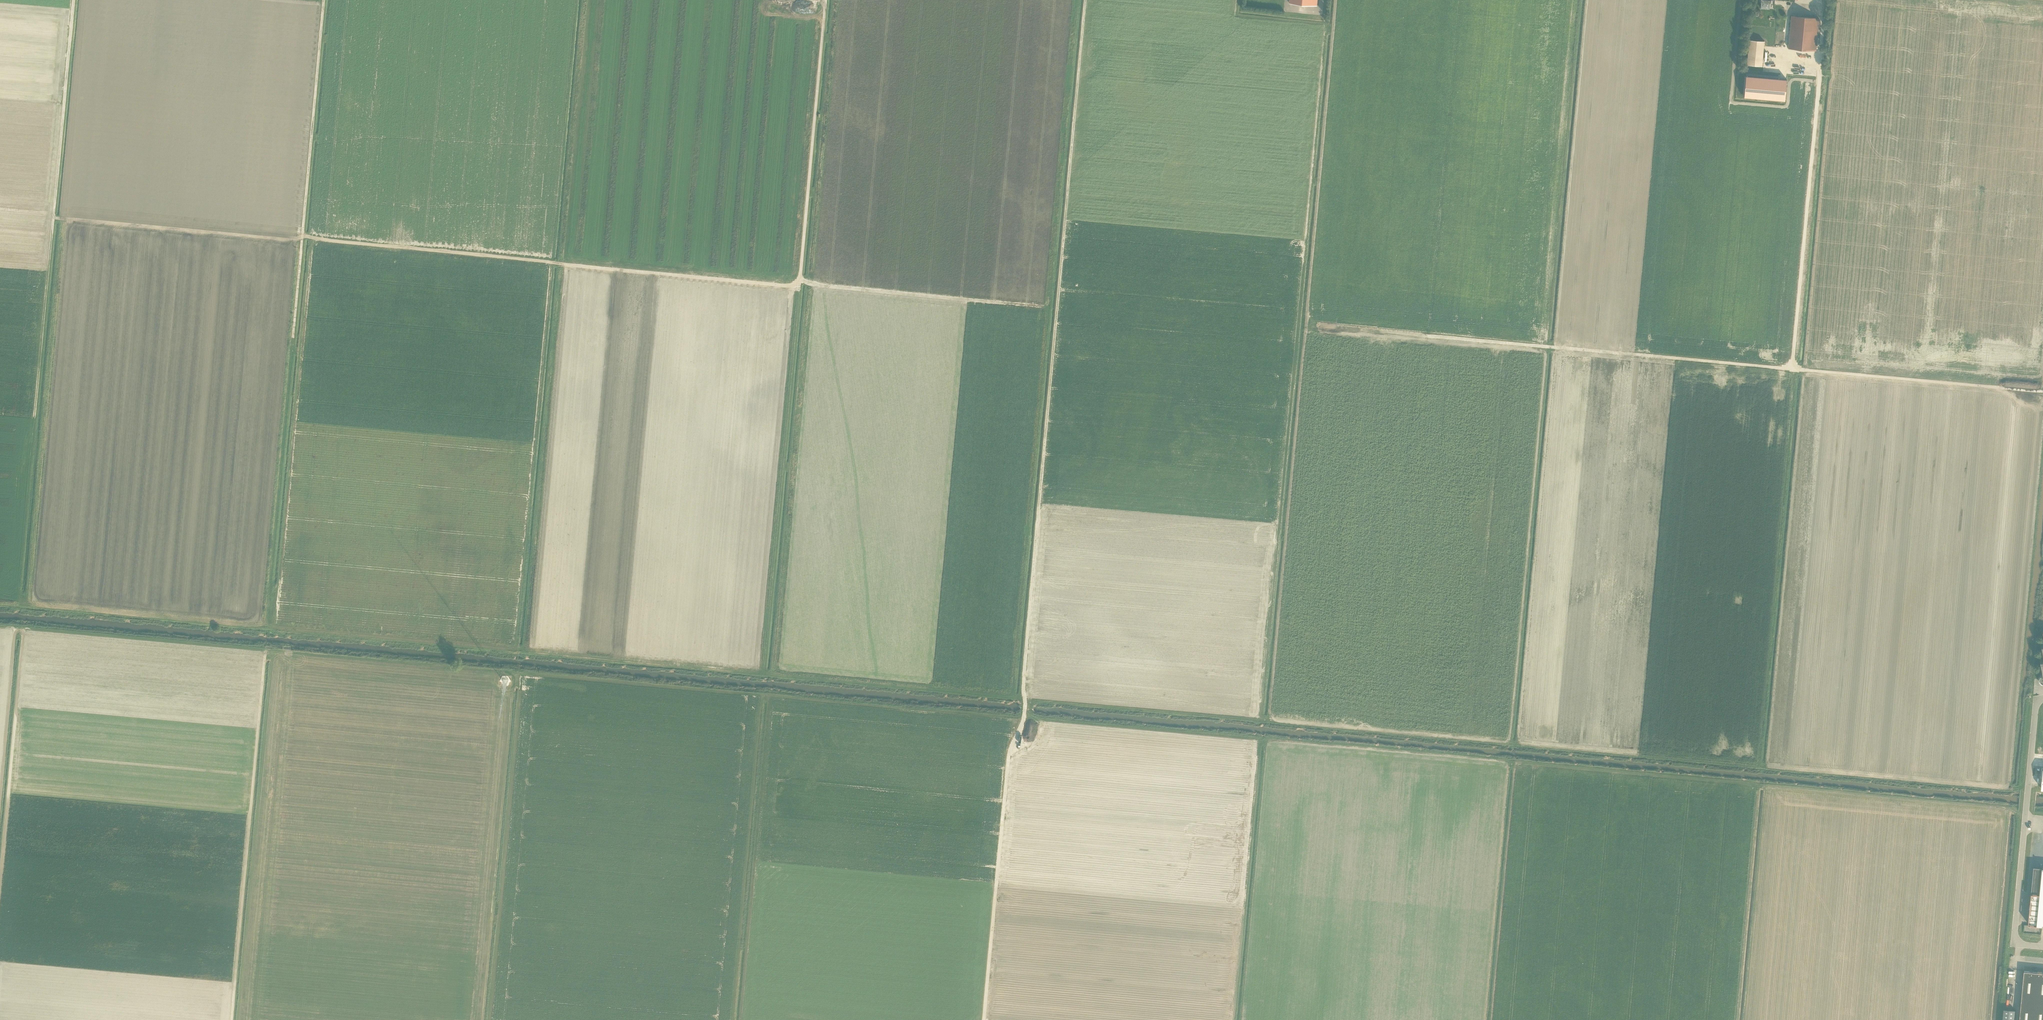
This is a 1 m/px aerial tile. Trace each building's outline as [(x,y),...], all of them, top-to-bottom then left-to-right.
[(1789,48),(1816,50),(1818,19),(1792,16),(1789,48)] [(1747,64),(1762,66),(1765,41),(1750,40),(1747,64)] [(1785,100),(1787,79),(1746,76),(1744,97),(1785,100)] [(2040,893),(2032,893),(2031,902),(2030,902),(2030,904),(2029,904),(2028,904),(2028,905),(2028,906),(2029,906),(2029,907),(2030,907),(2029,924),(2030,924),(2030,925),(2035,925),(2035,924),(2042,925),(2042,924),(2042,868),(2040,893)] [(2020,1019),(2042,1019),(2042,972),(2025,970),(2020,1019)] [(2003,1019),(2014,1019),(2015,1010),(2005,1009),(2004,1009),(2003,1019)]
